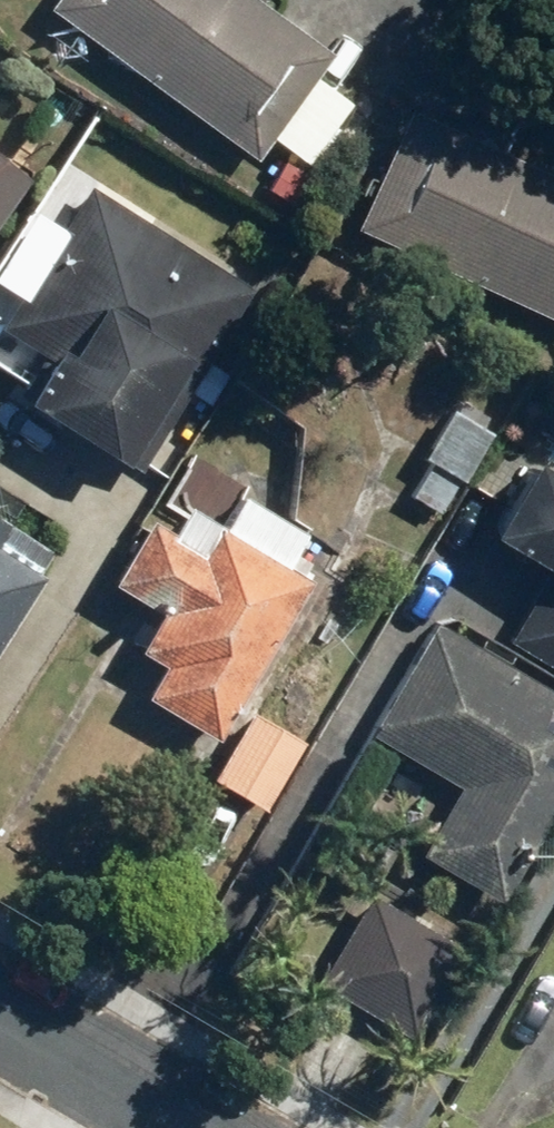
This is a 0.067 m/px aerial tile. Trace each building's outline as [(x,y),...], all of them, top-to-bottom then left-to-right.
[(61,1),(264,155),(280,131),(318,159),(362,101),(326,75),(340,46),(273,0),(62,0),(61,1)] [(417,105),(365,222),(553,311),(553,166),(417,105)] [(49,166),(0,132),(0,236),(49,166)] [(264,284),(73,162),(0,276),(0,349),(40,374),(30,390),(148,465),(264,284)] [(501,427),(462,405),(430,451),(475,476),(501,427)] [(551,454),(511,521),(553,548),(553,455),(551,454)] [(184,526),(162,513),(121,576),(175,605),(156,645),(175,658),(156,691),(230,735),(322,573),(315,566),(318,555),(304,549),(317,528),(252,490),(231,522),(201,503),(184,526)] [(56,571),(47,567),(62,545),(0,500),(0,657),(56,571)] [(443,611),(377,725),(469,778),(436,848),(512,892),(553,819),(553,675),(443,611)] [(262,703),(222,773),(275,802),(315,733),(262,703)] [(474,947),(378,892),(322,977),(424,1033),(474,947)]
